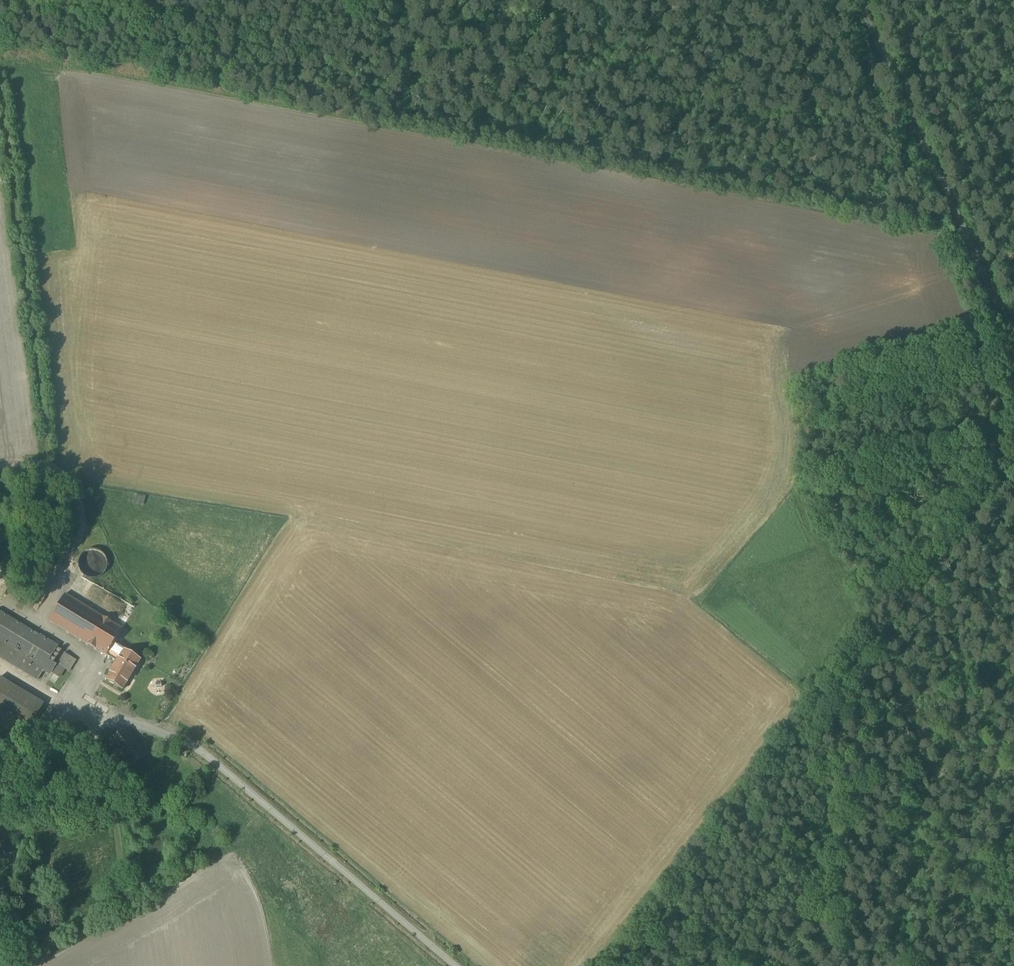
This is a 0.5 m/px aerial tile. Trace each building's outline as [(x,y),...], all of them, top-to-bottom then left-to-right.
[(94,579),(99,577),(103,574),(105,571),(107,567),(107,563),(106,559),(103,554),(100,551),(95,550),(90,550),(86,551),(81,555),(79,560),(78,565),(80,571),(83,575),(88,578),(94,579)] [(107,656),(114,643),(122,629),(66,595),(50,621),(107,656)] [(0,612),(0,658),(37,681),(58,647),(0,612)] [(114,643),(107,656),(117,662),(107,679),(123,691),(140,660),(114,643)] [(0,677),(0,678),(0,733),(14,742),(28,731),(44,704),(0,677)]
